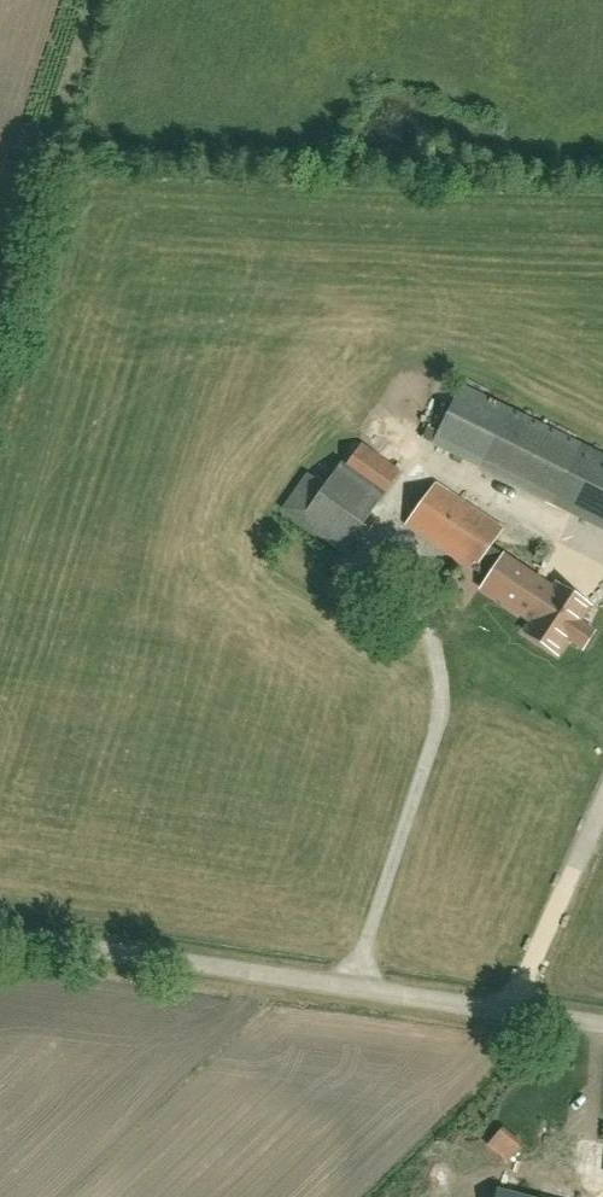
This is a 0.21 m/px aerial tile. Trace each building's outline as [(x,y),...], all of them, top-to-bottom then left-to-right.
[(345,399),(602,528),(602,454),(460,385),(437,432),(429,428),(448,388),(370,349),(345,399)] [(342,554),(401,472),(363,444),(346,467),(342,464),(324,486),(307,473),(280,509),(342,554)] [(435,483),(405,524),(474,570),(474,569),(490,547),(503,528),(435,483)] [(584,649),(595,632),(580,622),(590,607),(557,585),(554,589),(490,547),(474,569),(490,579),(483,588),(533,621),(526,632),(558,654),(569,639),(584,649)] [(515,1166),(529,1150),(506,1130),(492,1147),(515,1166)]
